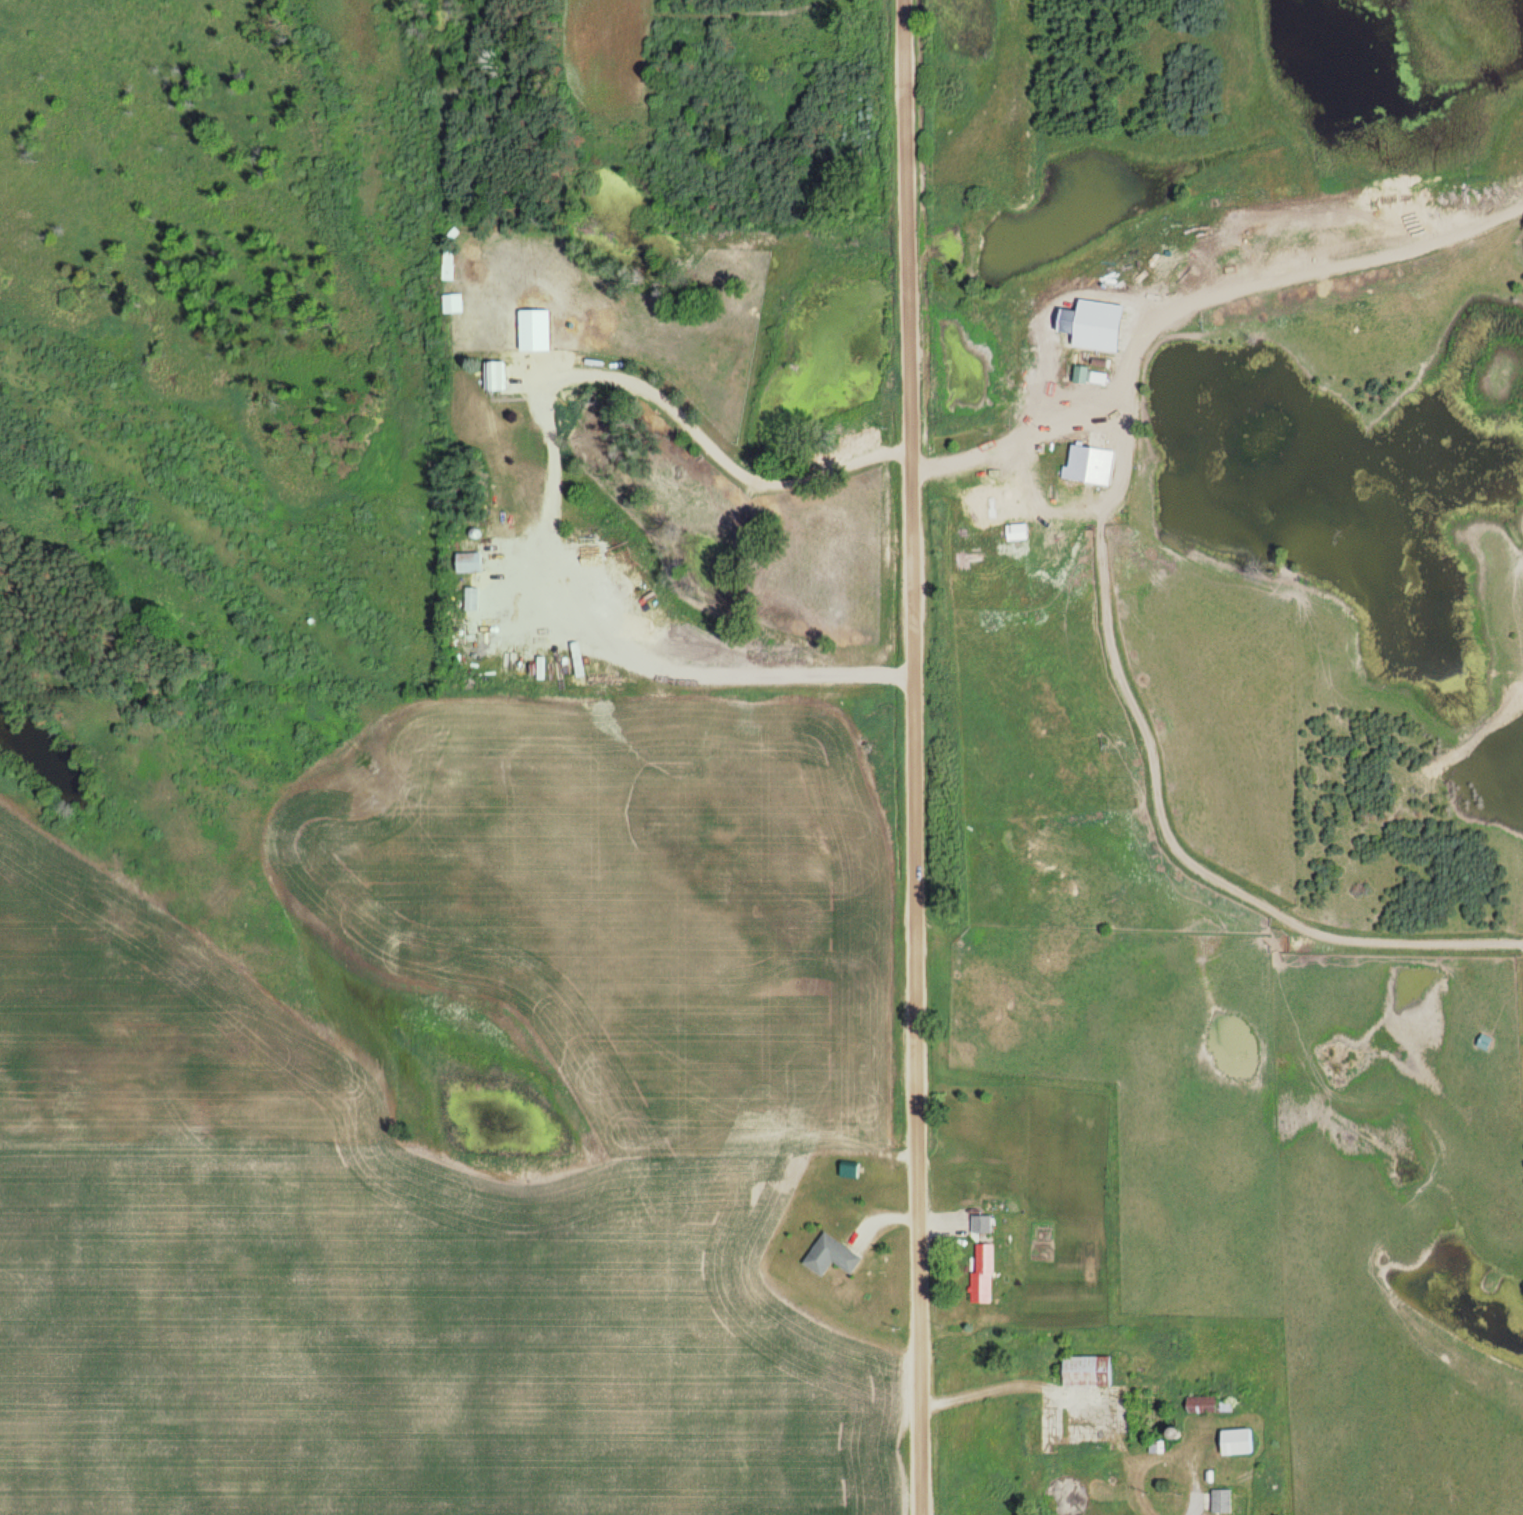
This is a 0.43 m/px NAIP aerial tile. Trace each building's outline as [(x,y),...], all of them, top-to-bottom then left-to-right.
[(453,279),(453,250),(442,250),(442,279),(453,279)] [(442,313),(463,313),(463,294),(442,294),(442,313)] [(1070,346),(1116,352),(1122,304),(1076,298),(1070,346)] [(486,362),(486,390),(505,390),(505,362),(486,362)] [(1089,373),(1089,366),(1073,366),(1073,383),(1106,383),(1106,373),(1089,373)] [(1063,479),(1108,485),(1113,450),(1067,444),(1063,479)] [(990,1232),(990,1216),(972,1216),(972,1232),(990,1232)] [(802,1265),(823,1278),(832,1263),(851,1275),(862,1258),(822,1232),(802,1265)] [(991,1304),(992,1245),(973,1245),(972,1303),(991,1304)] [(1061,1387),(1111,1387),(1111,1356),(1061,1356),(1061,1387)] [(1185,1398),(1185,1412),(1229,1412),(1229,1398),(1185,1398)] [(1251,1454),(1251,1429),(1219,1429),(1219,1454),(1251,1454)] [(1230,1513),(1230,1489),(1210,1489),(1210,1513),(1230,1513)]
